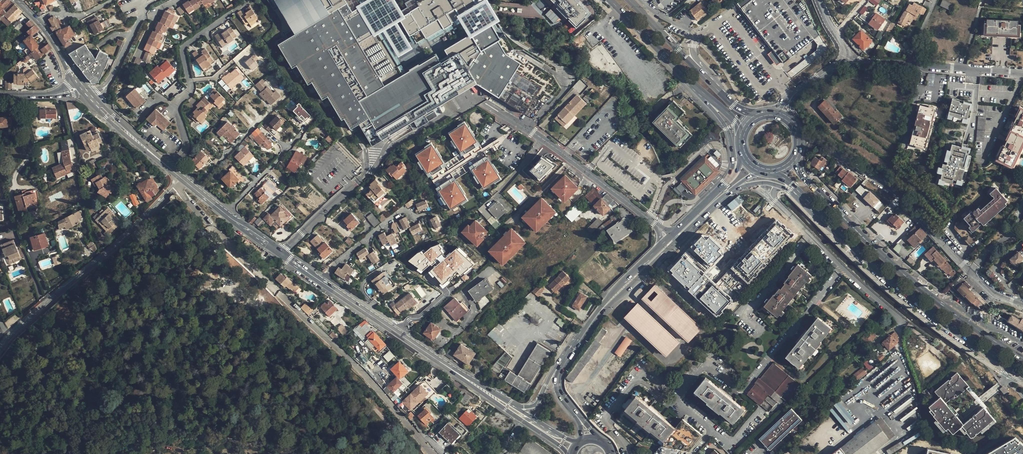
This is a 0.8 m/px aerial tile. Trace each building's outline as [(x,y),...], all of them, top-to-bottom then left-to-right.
[(8,27),(23,12),(10,0),(3,0),(1,3),(0,2),(0,22),(2,20),(5,23),(4,24),(8,27)] [(189,2),(193,9),(194,10),(199,6),(198,6),(202,3),(199,0),(192,0),(189,2)] [(292,30),(285,34),(287,38),(284,40),(282,38),(277,41),(278,43),(277,44),(297,77),(301,74),(307,85),(309,84),(311,87),(313,85),(322,100),(322,99),(324,102),(329,100),(332,104),(330,105),(333,111),(335,109),(341,120),(342,120),(344,123),(346,122),(350,129),(351,131),(354,130),(357,128),(355,126),(359,124),(363,130),(364,130),(373,145),(409,123),(411,127),(413,130),(418,128),(415,123),(425,117),(428,122),(437,116),(434,111),(425,116),(424,114),(459,93),(449,76),(450,75),(442,61),(440,62),(435,54),(402,74),(402,73),(403,72),(398,65),(398,66),(397,65),(398,64),(393,57),(392,56),(393,56),(388,49),(387,48),(387,47),(383,40),(382,40),(382,39),(378,32),(377,31),(375,32),(374,30),(373,28),(370,30),(360,12),(363,10),(360,6),(362,6),(358,0),(274,0),(292,30)] [(404,3),(407,7),(398,12),(401,17),(398,18),(409,35),(411,34),(416,43),(425,37),(426,38),(443,28),(443,29),(452,24),(452,23),(478,7),(476,4),(474,0),(409,0),(404,3)] [(569,19),(568,20),(576,27),(586,18),(584,17),(588,13),(575,0),(551,0),(569,19)] [(741,8),(784,63),(802,48),(808,44),(810,48),(812,46),(814,45),(814,43),(814,41),(813,39),(783,0),(751,0),(741,8)] [(182,5),(186,11),(188,13),(193,9),(189,2),(188,1),(182,5)] [(702,2),(690,12),(698,20),(709,11),(703,4),(702,2)] [(706,2),(703,4),(709,11),(710,13),(713,10),(709,4),(708,4),(706,2)] [(953,11),(954,8),(942,2),(941,5),(953,11)] [(903,28),(905,26),(908,20),(912,22),(914,18),(915,15),(918,16),(920,12),(924,14),(927,9),(915,3),(913,6),(909,4),(905,12),(904,12),(897,25),(903,28)] [(247,21),(248,23),(250,26),(255,22),(254,21),(253,19),(257,17),(250,7),(247,9),(248,12),(246,13),(247,15),(245,17),(241,19),(244,24),(247,21)] [(545,15),(554,24),(560,18),(550,9),(545,15)] [(173,15),(167,12),(165,11),(162,17),(171,21),(174,16),(173,15)] [(876,13),(875,15),(872,19),(870,18),(862,14),(860,17),(878,30),(886,20),(876,13)] [(55,30),(56,32),(61,28),(54,16),(49,20),(53,26),(50,28),(53,31),(55,30)] [(96,17),(87,22),(89,26),(90,25),(95,34),(110,26),(107,20),(100,24),(98,21),(96,17)] [(171,21),(162,17),(159,23),(168,27),(171,21)] [(470,34),(444,49),(448,57),(447,58),(451,64),(452,63),(465,84),(473,79),(476,84),(524,114),(541,87),(515,71),(520,63),(505,53),(498,41),(500,39),(488,19),(468,31),(470,34)] [(22,38),(33,51),(39,45),(32,37),(40,30),(31,20),(27,24),(31,29),(28,32),(28,33),(22,38)] [(1010,55),(1017,55),(1019,21),(987,20),(986,54),(992,54),(993,38),(1011,38),(1010,55)] [(156,29),(155,32),(161,35),(163,32),(164,33),(167,27),(158,23),(155,29),(156,29)] [(69,26),(67,27),(62,29),(61,28),(56,32),(65,47),(71,44),(67,39),(75,35),(69,26)] [(232,37),(235,35),(230,28),(223,33),(221,34),(220,32),(215,36),(222,47),(233,39),(232,37)] [(853,39),(856,42),(861,47),(861,48),(863,50),(864,50),(867,47),(868,47),(870,45),(869,44),(872,41),(861,31),(853,39)] [(152,32),(150,37),(158,42),(161,35),(155,32),(155,33),(152,32)] [(155,48),(158,42),(150,37),(147,43),(155,48)] [(103,55),(92,40),(87,43),(70,53),(84,71),(87,68),(90,71),(86,74),(89,77),(87,79),(90,82),(91,84),(99,83),(110,58),(103,55)] [(856,42),(852,46),(859,54),(863,50),(861,48),(861,47),(856,42)] [(145,50),(147,51),(153,53),(153,54),(155,48),(147,43),(144,49),(144,50),(145,50)] [(32,53),(37,60),(52,49),(49,44),(45,47),(43,45),(32,53)] [(787,71),(791,77),(828,52),(824,46),(787,71)] [(444,49),(435,54),(440,62),(442,61),(450,75),(449,76),(459,93),(476,84),(473,79),(465,84),(452,63),(451,64),(447,58),(448,57),(444,49)] [(199,58),(198,57),(195,52),(191,55),(202,71),(210,67),(208,64),(212,62),(205,50),(201,53),(202,55),(203,56),(199,58)] [(70,53),(68,54),(76,64),(87,79),(89,77),(86,74),(90,71),(87,68),(84,71),(70,53)] [(250,56),(244,62),(252,70),(258,64),(255,61),(250,56)] [(157,66),(149,73),(158,83),(167,76),(167,77),(175,70),(167,61),(159,68),(157,66)] [(15,74),(15,84),(25,84),(25,79),(29,79),(31,82),(38,77),(33,70),(31,71),(28,68),(24,70),(24,74),(15,74)] [(226,78),(226,77),(225,76),(222,80),(230,89),(243,78),(235,70),(230,74),(226,78)] [(45,73),(55,90),(59,88),(49,71),(45,73)] [(266,101),(271,106),(280,98),(275,92),(272,94),(266,88),(264,90),(261,86),(264,84),(261,81),(255,86),(261,93),(259,95),(265,102),(266,101)] [(132,111),(145,101),(135,89),(126,97),(131,103),(127,106),(132,111)] [(214,103),(216,105),(220,108),(224,104),(222,102),(225,99),(215,89),(212,92),(213,94),(211,96),(213,99),(209,103),(212,106),(214,103)] [(585,99),(589,103),(595,97),(591,93),(585,99)] [(558,116),(567,125),(582,109),(586,104),(577,95),(567,106),(569,108),(566,111),(564,109),(558,116)] [(204,98),(202,101),(209,108),(212,106),(209,103),(204,98)] [(833,109),(836,107),(828,98),(825,101),(833,109)] [(960,100),(952,98),(949,114),(967,118),(969,109),(970,104),(960,101),(960,100)] [(199,111),(197,109),(190,116),(195,121),(196,119),(198,120),(200,123),(204,118),(207,116),(205,114),(208,111),(207,110),(209,108),(202,101),(199,103),(204,108),(201,111),(200,109),(199,111)] [(685,112),(673,101),(654,121),(680,148),(692,135),(677,120),(685,112)] [(835,111),(833,109),(825,101),(818,107),(834,124),(842,116),(836,110),(835,111)] [(314,119),(300,104),(297,107),(298,107),(292,113),(296,117),(295,118),(300,123),(302,121),(306,126),(314,119)] [(165,105),(156,109),(160,113),(167,107),(165,105)] [(935,109),(920,106),(915,126),(911,144),(925,148),(927,137),(928,138),(932,121),(935,109)] [(164,131),(171,123),(160,113),(156,109),(146,119),(154,126),(156,124),(164,131)] [(1020,109),(1013,125),(1014,125),(998,159),(1011,166),(1022,142),(1022,110),(1020,109)] [(41,110),(41,118),(57,118),(57,110),(41,110)] [(9,127),(9,126),(13,126),(12,117),(8,117),(6,117),(6,116),(0,117),(0,128),(9,127)] [(268,122),(264,126),(269,131),(274,127),(277,130),(284,122),(277,116),(270,123),(268,122)] [(564,127),(567,125),(558,116),(555,118),(564,127)] [(986,117),(979,116),(977,141),(984,142),(986,117)] [(234,137),(238,133),(227,122),(217,133),(221,137),(223,135),(231,143),(236,138),(234,137)] [(465,123),(449,134),(458,147),(474,135),(465,123)] [(265,147),(269,148),(271,146),(271,143),(258,128),(253,133),(265,147)] [(81,136),(88,151),(92,149),(93,152),(102,148),(99,143),(103,141),(97,130),(92,133),(91,130),(81,136)] [(493,163),(474,135),(458,147),(462,152),(446,164),(442,158),(426,169),(445,197),(461,186),(457,180),(473,168),(477,174),(493,163)] [(55,173),(57,179),(73,172),(72,170),(75,168),(72,160),(67,140),(60,141),(63,152),(62,152),(64,163),(55,167),(57,172),(55,173)] [(249,145),(244,140),(241,143),(245,146),(235,156),(243,165),(254,155),(247,148),(249,145)] [(952,143),(947,163),(943,163),(940,173),(942,174),(940,179),(953,182),(953,178),(961,180),(970,148),(952,143)] [(433,145),(417,156),(426,169),(442,158),(433,145)] [(209,158),(201,151),(192,161),(199,168),(209,158)] [(306,157),(296,151),(287,167),(295,172),(300,163),(303,164),(306,157)] [(815,157),(811,163),(820,169),(822,166),(825,168),(829,162),(822,156),(819,160),(815,157)] [(532,171),(542,179),(553,166),(543,158),(532,171)] [(717,170),(705,158),(681,182),(682,183),(680,184),(687,191),(686,192),(688,193),(689,192),(691,194),(692,193),(693,194),(717,170)] [(90,162),(93,170),(100,167),(96,159),(90,162)] [(404,167),(405,166),(402,162),(398,165),(396,167),(395,165),(394,164),(392,166),(391,165),(386,170),(392,177),(393,176),(397,180),(407,170),(404,167)] [(493,163),(477,174),(486,187),(502,176),(493,163)] [(232,166),(229,169),(230,171),(238,179),(236,180),(240,184),(245,179),(232,166)] [(847,173),(840,166),(835,171),(843,178),(842,179),(850,186),(857,179),(848,172),(847,173)] [(238,179),(230,171),(222,178),(230,186),(236,180),(238,179)] [(98,192),(107,198),(110,193),(112,194),(116,187),(110,184),(107,177),(104,178),(102,174),(92,180),(96,187),(98,186),(100,189),(98,192)] [(573,183),(574,182),(566,174),(562,178),(563,179),(561,181),(560,180),(553,187),(556,190),(556,191),(561,195),(562,194),(567,199),(578,188),(573,183)] [(138,186),(147,200),(155,195),(152,191),(155,189),(149,180),(138,186)] [(381,188),(382,186),(376,180),(371,184),(372,185),(370,187),(372,189),(367,195),(370,198),(372,197),(376,201),(385,192),(381,188)] [(254,194),(258,198),(260,199),(258,201),(261,204),(274,191),(266,183),(254,194)] [(855,190),(864,198),(868,193),(869,192),(861,184),(855,190)] [(461,186),(445,197),(454,209),(470,198),(461,186)] [(591,203),(593,205),(602,196),(593,188),(585,196),(589,200),(591,203)] [(994,198),(981,209),(978,211),(977,209),(976,209),(975,210),(974,210),(973,211),(973,212),(972,211),(964,218),(971,225),(969,227),(973,231),(982,223),(984,224),(1007,205),(1005,203),(1008,201),(996,188),(990,193),(992,196),(993,195),(994,198)] [(16,197),(20,214),(28,211),(27,207),(39,204),(38,192),(38,191),(37,190),(35,190),(25,193),(27,196),(25,197),(24,194),(16,197)] [(122,195),(124,199),(126,198),(127,199),(131,197),(135,206),(140,204),(135,194),(130,196),(129,192),(122,195)] [(869,195),(868,193),(864,198),(863,199),(868,204),(869,203),(874,207),(876,205),(876,204),(879,200),(872,193),(869,195)] [(603,197),(602,198),(609,205),(614,200),(607,194),(603,197)] [(739,195),(727,205),(732,211),(744,201),(739,195)] [(603,197),(602,196),(593,205),(594,206),(602,198),(603,197)] [(555,213),(553,211),(555,209),(543,197),(542,198),(539,201),(539,200),(529,210),(529,211),(524,216),(525,217),(528,220),(533,225),(536,228),(537,229),(542,223),(545,221),(546,222),(555,213)] [(603,215),(611,208),(609,205),(602,198),(594,206),(602,214),(603,215)] [(426,200),(416,204),(416,205),(418,210),(429,207),(426,200)] [(489,210),(496,218),(505,210),(498,202),(489,210)] [(582,210),(577,204),(567,213),(568,213),(566,216),(571,220),(582,210)] [(483,205),(478,209),(487,220),(491,217),(484,210),(486,208),(483,205)] [(276,221),(280,225),(285,220),(287,222),(293,216),(286,209),(284,210),(280,206),(271,215),(267,212),(263,216),(265,218),(265,219),(272,226),(273,225),(276,221)] [(614,211),(611,208),(603,215),(606,219),(614,211)] [(59,222),(60,230),(65,227),(67,230),(80,223),(78,220),(83,218),(83,217),(86,216),(83,211),(80,212),(79,212),(75,214),(59,222)] [(107,211),(96,220),(99,224),(100,223),(107,231),(105,233),(108,236),(122,223),(119,220),(119,219),(112,211),(109,214),(107,211)] [(384,212),(378,218),(382,222),(388,217),(384,212)] [(604,224),(608,230),(624,219),(616,212),(610,217),(611,219),(604,224)] [(344,220),(347,223),(349,225),(347,226),(351,230),(360,222),(352,213),(344,220)] [(602,214),(587,228),(591,233),(606,219),(603,215),(602,214)] [(901,226),(902,225),(904,222),(896,214),(894,216),(893,215),(887,220),(893,225),(894,224),(899,229),(901,227),(901,226)] [(380,222),(374,215),(368,220),(374,227),(380,222)] [(431,219),(436,229),(442,226),(436,216),(431,219)] [(264,221),(259,217),(254,222),(259,226),(264,221)] [(410,227),(405,217),(400,220),(405,230),(410,227)] [(487,220),(491,225),(496,221),(491,217),(487,220)] [(624,219),(608,230),(615,240),(630,230),(625,224),(626,223),(624,219)] [(484,229),(476,221),(470,227),(468,225),(462,232),(477,246),(482,241),(480,239),(484,235),(487,232),(484,230),(484,229)] [(419,224),(409,229),(412,234),(422,229),(419,224)] [(960,224),(955,229),(970,246),(976,241),(960,224)] [(521,240),(523,238),(511,226),(508,229),(504,233),(504,232),(494,242),(494,243),(489,248),(490,249),(492,252),(501,261),(506,256),(509,253),(510,254),(519,245),(518,243),(521,240)] [(923,239),(927,235),(921,228),(918,230),(915,227),(907,235),(910,238),(911,239),(914,237),(919,242),(923,239)] [(708,232),(708,237),(735,262),(737,264),(742,268),(772,235),(772,230),(708,232)] [(390,242),(387,236),(385,232),(379,235),(383,245),(390,242)] [(30,239),(34,250),(49,246),(45,233),(32,237),(32,238),(30,239)] [(392,234),(387,236),(390,242),(392,246),(397,243),(392,234)] [(311,241),(318,249),(320,251),(319,253),(324,259),(333,251),(326,242),(324,244),(322,242),(323,240),(318,235),(311,241)] [(354,243),(349,238),(345,242),(350,247),(354,243)] [(914,247),(917,245),(911,239),(910,238),(907,240),(914,247)] [(2,246),(9,265),(22,260),(14,240),(2,246)] [(694,244),(680,258),(722,298),(736,283),(727,275),(725,273),(694,244)] [(897,252),(901,247),(897,244),(893,249),(897,252)] [(926,253),(932,259),(940,255),(933,247),(926,253)] [(357,254),(360,259),(369,254),(366,248),(357,254)] [(1010,258),(1015,265),(1022,259),(1022,248),(1010,258)] [(234,270),(240,264),(226,251),(220,258),(234,270)] [(374,252),(370,254),(368,255),(374,264),(380,261),(374,252)] [(944,269),(948,274),(953,269),(940,255),(932,259),(933,261),(938,267),(939,266),(942,270),(944,269)] [(57,256),(52,258),(55,265),(60,263),(57,256)] [(914,267),(916,264),(914,262),(915,262),(910,257),(907,261),(914,267)] [(446,286),(453,276),(431,261),(424,272),(446,286)] [(735,262),(725,273),(727,275),(737,264),(735,262)] [(346,264),(342,270),(348,273),(351,275),(355,270),(346,264)] [(406,268),(400,264),(397,268),(403,272),(406,268)] [(800,285),(802,287),(806,281),(809,278),(812,275),(798,264),(796,267),(793,270),(789,276),(784,283),(785,284),(781,289),(780,288),(774,294),(769,300),(767,303),(764,306),(768,310),(770,311),(771,312),(773,313),(778,317),(780,314),(783,311),(787,305),(785,304),(790,298),(792,299),(797,293),(795,291),(800,285)] [(344,279),(348,273),(342,270),(339,267),(335,273),(344,279)] [(563,269),(558,273),(559,275),(548,284),(552,289),(559,284),(560,285),(570,277),(563,269)] [(377,285),(381,290),(384,294),(393,287),(388,280),(389,279),(384,272),(372,281),(376,286),(377,285)] [(290,288),(294,292),(299,287),(295,283),(294,284),(287,277),(286,278),(284,277),(281,273),(275,279),(284,287),(285,285),(289,289),(290,288)] [(973,303),(976,306),(980,301),(977,298),(963,283),(966,281),(962,277),(953,286),(964,297),(965,297),(972,304),(973,303)] [(390,278),(389,279),(388,280),(393,287),(396,285),(390,278)] [(416,282),(414,279),(401,289),(403,292),(416,282)] [(484,282),(478,286),(470,292),(476,300),(493,288),(487,280),(484,282)] [(543,290),(538,285),(532,291),(538,296),(543,290)] [(643,298),(649,303),(662,290),(656,285),(643,298)] [(662,290),(649,303),(682,334),(695,321),(662,290)] [(407,307),(416,300),(410,293),(395,304),(394,302),(390,305),(394,310),(397,307),(401,313),(407,308),(407,307)] [(577,298),(573,305),(579,308),(586,297),(581,293),(577,298)] [(577,298),(573,296),(569,303),(573,305),(577,298)] [(443,308),(456,322),(467,312),(459,304),(454,298),(443,308)] [(418,302),(416,300),(407,307),(407,308),(409,309),(418,302)] [(987,304),(984,300),(981,302),(980,301),(976,306),(977,307),(978,306),(981,310),(987,304)] [(321,307),(329,316),(336,309),(337,309),(330,301),(326,304),(325,303),(321,307)] [(459,304),(467,312),(469,311),(461,302),(459,304)] [(305,304),(300,308),(304,312),(308,315),(311,312),(313,311),(305,304)] [(626,317),(630,321),(643,309),(638,304),(626,317)] [(643,309),(630,321),(664,353),(670,348),(675,342),(677,340),(643,309)] [(1022,318),(1021,321),(1012,315),(1008,321),(1022,330),(1022,319),(1022,318)] [(442,330),(445,324),(447,322),(440,316),(434,325),(441,330),(441,329),(442,330)] [(821,342),(828,332),(827,331),(830,327),(820,319),(817,322),(815,321),(800,340),(789,353),(790,355),(788,358),(798,367),(801,363),(802,364),(810,354),(811,355),(817,348),(821,343),(821,342)] [(876,329),(882,323),(878,319),(872,325),(876,329)] [(702,327),(695,321),(682,334),(689,341),(702,327)] [(441,330),(434,325),(432,322),(424,333),(431,339),(434,338),(441,330)] [(341,335),(347,332),(343,324),(337,327),(341,335)] [(453,330),(445,324),(442,330),(449,335),(453,330)] [(372,332),(373,333),(374,332),(367,325),(362,328),(358,331),(364,337),(367,335),(372,332)] [(607,332),(602,328),(594,339),(595,339),(566,378),(572,383),(602,344),(599,342),(602,339),(603,339),(605,336),(604,336),(607,332)] [(862,337),(868,344),(876,336),(870,330),(869,331),(868,329),(862,335),(863,337),(862,337)] [(491,330),(488,335),(493,339),(497,335),(491,330)] [(333,332),(329,335),(337,342),(340,340),(333,332)] [(374,332),(373,333),(368,338),(373,343),(380,350),(386,344),(374,332)] [(899,341),(899,339),(898,335),(895,332),(891,335),(887,339),(883,342),(889,349),(899,341)] [(627,336),(615,352),(621,356),(632,340),(627,336)] [(377,352),(380,350),(373,343),(368,338),(366,340),(377,352)] [(504,381),(527,393),(550,350),(536,343),(518,376),(509,371),(504,381)] [(462,344),(456,352),(455,355),(456,356),(468,363),(475,353),(462,344)] [(926,348),(917,357),(922,362),(931,353),(926,348)] [(450,349),(445,356),(453,360),(456,356),(455,355),(456,352),(450,349)] [(389,350),(383,356),(388,362),(395,356),(389,350)] [(931,353),(922,362),(925,365),(926,365),(933,372),(937,368),(939,370),(944,365),(941,361),(940,362),(938,360),(931,353)] [(864,363),(868,370),(873,367),(868,360),(864,363)] [(400,362),(392,369),(395,372),(400,378),(408,371),(400,362)] [(930,375),(933,372),(926,365),(925,365),(922,362),(920,364),(923,367),(930,375)] [(773,363),(769,369),(784,381),(788,376),(773,363)] [(394,373),(395,372),(392,369),(389,366),(387,369),(393,376),(395,374),(394,373)] [(862,368),(853,375),(858,380),(867,373),(862,368)] [(769,369),(764,374),(779,386),(784,381),(769,369)] [(941,394),(940,395),(940,396),(941,397),(946,403),(951,399),(968,384),(957,372),(937,390),(941,394)] [(764,374),(760,379),(775,391),(779,386),(764,374)] [(795,381),(788,376),(784,381),(779,386),(775,391),(771,396),(777,402),(795,381)] [(397,377),(395,379),(388,386),(394,392),(403,383),(399,379),(397,377)] [(740,409),(741,407),(709,380),(708,382),(704,379),(696,390),(699,393),(698,394),(708,402),(707,403),(719,413),(720,412),(730,420),(731,419),(735,422),(743,411),(740,409)] [(760,379),(756,384),(768,394),(769,395),(771,396),(775,391),(760,379)] [(763,399),(768,394),(756,384),(747,395),(760,405),(764,400),(763,399)] [(969,386),(968,384),(951,399),(952,401),(969,386)] [(388,386),(384,390),(394,402),(398,397),(394,392),(388,386)] [(420,386),(411,394),(419,403),(428,394),(420,386)] [(899,415),(903,421),(918,411),(911,402),(915,399),(909,391),(898,399),(900,402),(895,406),(897,408),(889,413),(893,418),(899,415)] [(465,405),(467,402),(471,397),(466,393),(461,401),(465,405)] [(403,402),(411,410),(419,403),(411,394),(403,402)] [(941,397),(940,396),(929,406),(931,409),(935,414),(934,415),(939,421),(946,430),(948,428),(953,434),(962,426),(962,425),(960,423),(962,421),(959,418),(957,420),(954,416),(954,415),(953,411),(948,406),(946,403),(941,397)] [(625,410),(616,420),(643,442),(661,446),(674,429),(670,427),(672,425),(640,399),(638,401),(635,398),(628,407),(625,410)] [(839,401),(829,410),(846,430),(856,422),(839,401)] [(954,415),(954,416),(958,413),(950,404),(948,406),(953,411),(954,415)] [(962,425),(962,426),(966,430),(965,431),(972,438),(983,429),(994,419),(984,407),(964,424),(962,425)] [(433,417),(430,414),(426,409),(419,415),(424,421),(422,423),(424,426),(426,424),(427,424),(431,421),(432,422),(435,420),(433,418),(433,417)] [(759,439),(764,444),(796,414),(791,409),(759,439)] [(468,425),(477,417),(472,412),(470,414),(466,411),(460,418),(468,425)] [(802,420),(796,414),(764,444),(770,450),(802,420)] [(879,418),(875,421),(890,439),(893,437),(879,418)] [(702,435),(683,419),(678,425),(675,428),(674,429),(661,446),(688,452),(702,435)] [(996,421),(994,419),(983,429),(984,431),(996,421)] [(875,421),(833,453),(871,453),(890,439),(875,421)] [(944,431),(946,430),(939,421),(937,423),(944,431)] [(448,423),(440,432),(452,443),(460,434),(448,423)] [(453,444),(452,443),(440,432),(439,432),(432,439),(446,451),(453,444)] [(1015,437),(986,453),(1022,453),(1022,444),(1015,437)] [(529,439),(519,453),(521,453),(552,453),(529,439)] [(905,445),(902,440),(887,450),(889,453),(890,453),(905,445)]
